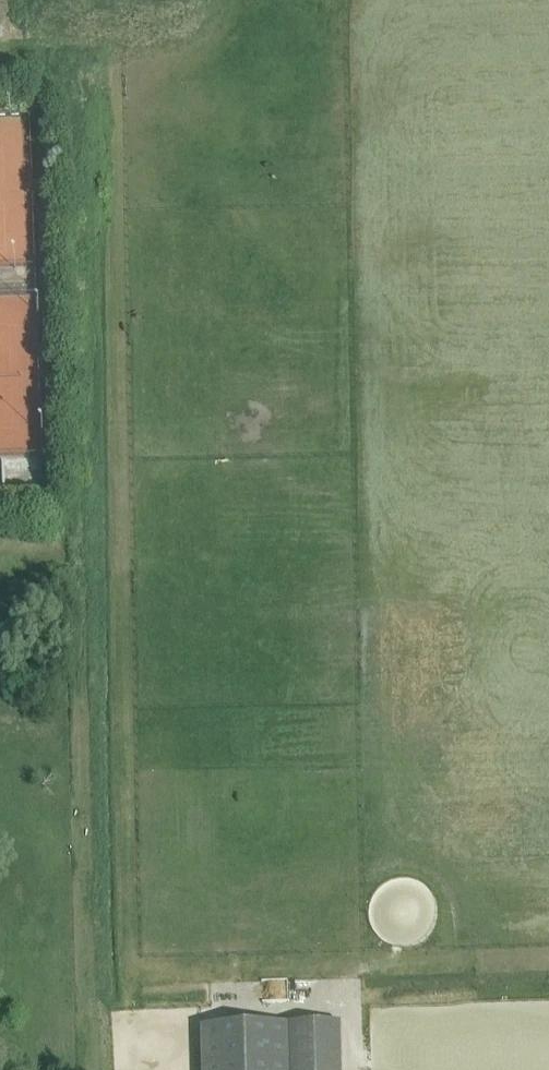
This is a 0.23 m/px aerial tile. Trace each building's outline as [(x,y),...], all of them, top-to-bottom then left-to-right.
[(341,1025),(201,1029),(202,1069),(342,1069),(341,1025)]
